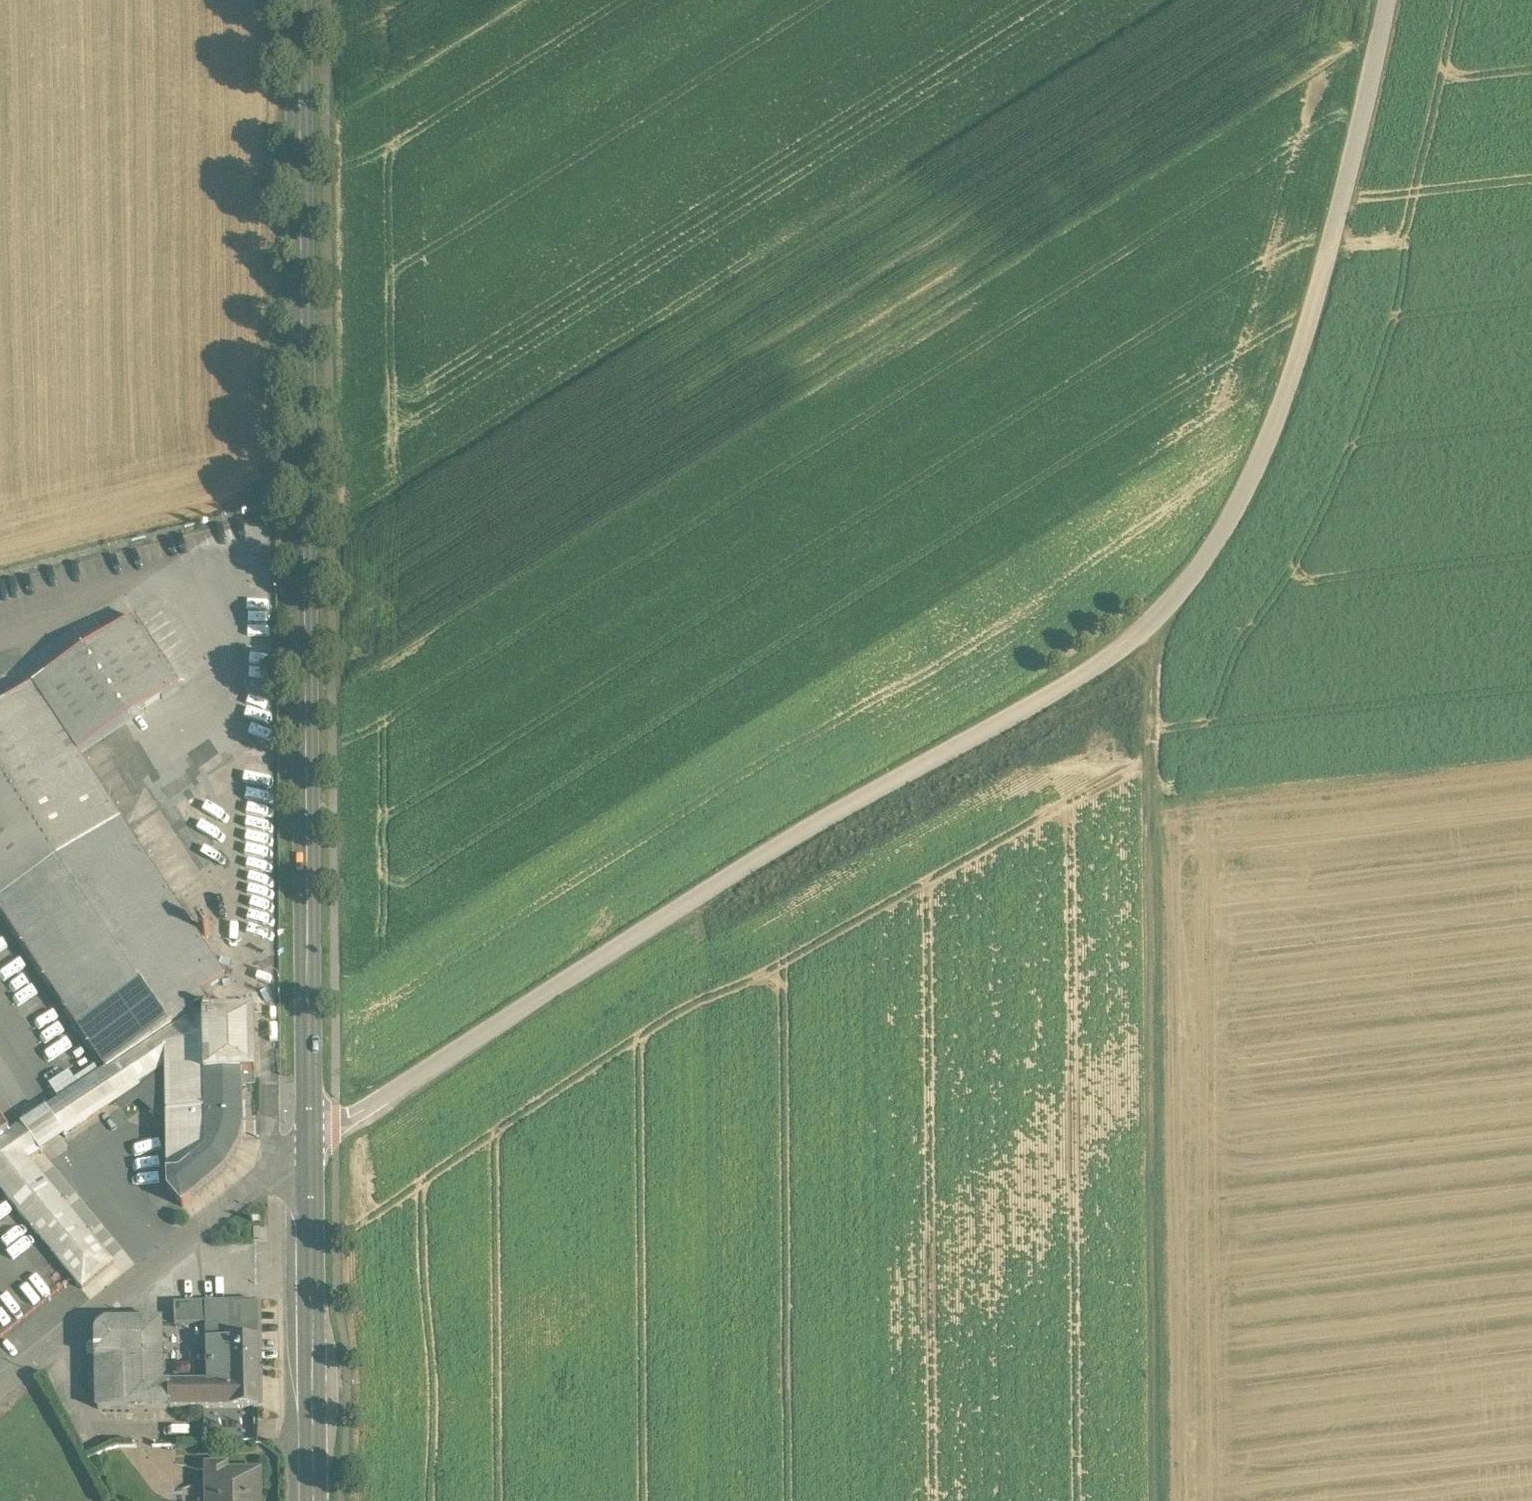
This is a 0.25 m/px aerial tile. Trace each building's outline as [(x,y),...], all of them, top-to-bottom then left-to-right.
[(77,755),(179,687),(134,619),(0,708),(0,911),(86,1041),(106,1071),(122,1060),(187,1018),(180,1008),(199,995),(224,978),(77,755)] [(199,995),(180,1008),(187,1018),(206,1005),(199,995)] [(187,1018),(122,1060),(140,1087),(167,1109),(168,1135),(169,1192),(182,1208),(222,1175),(232,1161),(237,1149),(240,1140),(243,1130),(241,1076),(255,1076),(254,1016),(212,1017),(212,1014),(206,1014),(206,1005),(187,1018)] [(106,1071),(86,1041),(77,1047),(97,1077),(106,1071)] [(97,1077),(35,1119),(52,1145),(116,1103),(140,1087),(122,1060),(106,1071),(97,1077)] [(140,1087),(116,1103),(127,1118),(142,1106),(157,1118),(157,1135),(168,1135),(167,1109),(140,1087)] [(10,1133),(0,1119),(0,1140),(10,1133)] [(35,1119),(10,1135),(28,1161),(52,1145),(35,1119)] [(0,1141),(0,1191),(6,1198),(37,1173),(28,1161),(10,1135),(0,1141)] [(37,1173),(6,1198),(23,1219),(54,1193),(37,1173)] [(54,1193),(23,1219),(35,1234),(67,1209),(54,1193)] [(67,1209),(35,1234),(58,1262),(89,1236),(67,1209)] [(89,1236),(58,1262),(82,1290),(113,1265),(89,1236)] [(257,1304),(220,1305),(221,1325),(207,1325),(208,1386),(189,1386),(189,1410),(258,1409),(257,1304)] [(220,1305),(175,1306),(175,1326),(207,1325),(221,1325),(220,1305)] [(162,1323),(106,1324),(105,1324),(105,1325),(101,1327),(98,1329),(96,1333),(95,1337),(96,1358),(163,1358),(162,1323)] [(163,1358),(96,1358),(96,1380),(97,1405),(97,1411),(164,1410),(164,1386),(163,1358)] [(180,1410),(179,1386),(164,1386),(164,1410),(180,1410)] [(189,1386),(179,1386),(180,1410),(189,1410),(189,1386)] [(208,1470),(208,1500),(256,1500),(256,1475),(229,1475),(229,1469),(208,1470)]
